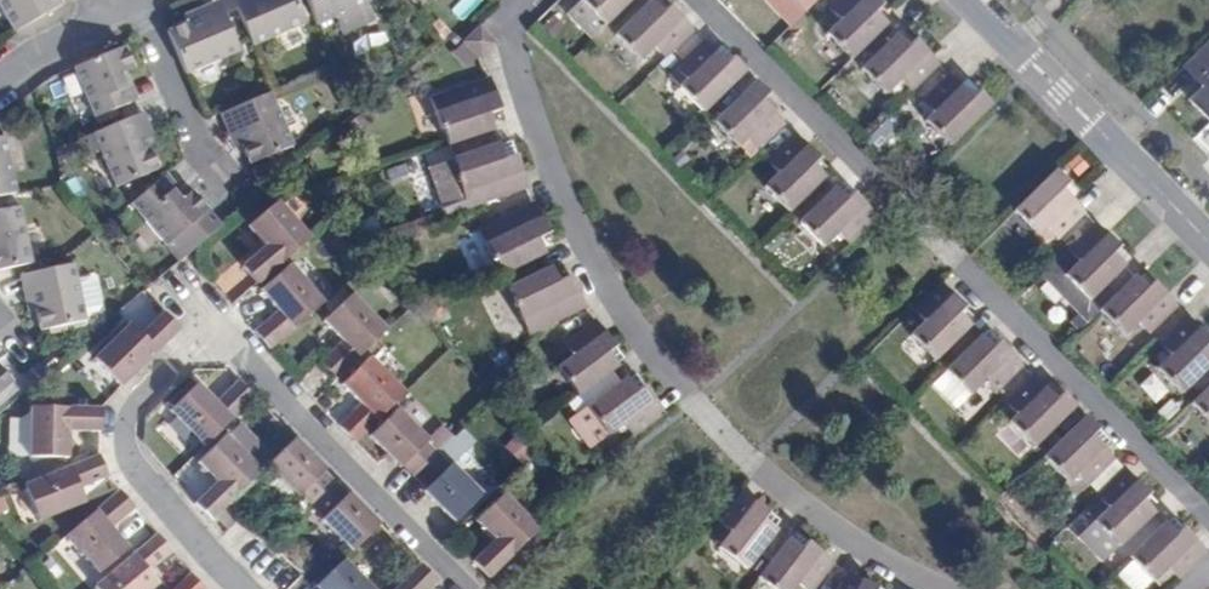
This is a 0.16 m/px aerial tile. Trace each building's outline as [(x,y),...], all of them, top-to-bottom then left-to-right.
[(14,32),(65,4),(63,0),(0,0),(0,4),(14,32)] [(183,16),(185,22),(206,14),(209,21),(224,15),(218,2),(217,0),(215,0),(199,8),(183,16)] [(218,2),(224,15),(226,20),(239,15),(237,10),(232,0),(222,0),(218,2)] [(237,10),(251,5),(249,0),(232,0),(237,10)] [(239,15),(252,47),(304,26),(295,0),(249,0),(251,5),(237,10),(239,15)] [(317,27),(337,19),(368,6),(381,0),(306,0),(317,27)] [(582,1),(606,26),(632,0),(583,0),(582,1)] [(852,58),(886,24),(875,14),(882,7),(874,0),(839,0),(831,7),(842,18),(828,32),(852,58)] [(567,15),(592,39),(606,26),(582,1),(567,15)] [(654,48),(664,59),(692,31),(677,15),(665,3),(659,10),(650,1),(616,36),(641,60),(654,48)] [(368,6),(337,19),(353,31),(375,23),(368,6)] [(185,22),(167,29),(184,71),(238,50),(226,20),(224,15),(209,21),(206,14),(185,22)] [(479,27),(463,42),(481,60),(496,44),(479,27)] [(911,92),(939,65),(928,54),(916,42),(909,49),(896,35),(869,62),(894,87),(901,81),(911,92)] [(1182,67),(1187,72),(1194,80),(1204,72),(1208,78),(1200,86),(1187,99),(1208,121),(1208,40),(1182,67)] [(680,88),(703,112),(745,71),(739,65),(733,59),(726,65),(714,53),(703,42),(676,70),(686,83),(680,88)] [(135,72),(125,47),(75,69),(96,119),(132,103),(122,77),(130,74),(135,72)] [(1204,72),(1194,80),(1200,86),(1208,78),(1204,72)] [(122,77),(132,103),(140,99),(135,87),(130,74),(122,77)] [(950,145),(991,104),(979,92),(975,88),(968,95),(960,87),(948,75),(922,100),(933,112),(925,119),(950,145)] [(443,133),(448,146),(493,130),(488,118),(501,113),(496,99),(491,81),(430,101),(439,134),(443,133)] [(746,143),(755,153),(784,124),(773,113),(764,104),(770,96),(764,90),(756,82),(715,121),(739,148),(746,143)] [(293,149),(272,92),(232,109),(240,128),(234,131),(241,146),(250,167),(293,149)] [(232,109),(219,114),(226,132),(233,149),(241,146),(234,131),(240,128),(232,109)] [(154,134),(146,112),(131,118),(137,132),(144,129),(151,147),(158,144),(154,134)] [(115,187),(160,169),(151,147),(144,129),(137,132),(131,118),(93,134),(115,187)] [(765,187),(789,212),(824,177),(813,168),(819,160),(811,151),(796,136),(766,164),(776,175),(765,187)] [(17,193),(6,139),(0,140),(0,197),(17,193)] [(452,177),(463,210),(526,188),(521,172),(516,156),(502,160),(498,143),(453,159),(458,175),(452,177)] [(1065,180),(1056,171),(1011,214),(1036,237),(1044,230),(1055,241),(1084,213),(1073,201),(1062,191),(1069,184),(1065,180)] [(179,201),(185,197),(174,184),(166,174),(161,179),(179,201)] [(161,179),(132,204),(167,244),(208,210),(192,191),(185,197),(179,201),(161,179)] [(847,246),(876,218),(860,201),(854,194),(847,202),(834,187),(800,222),(825,249),(838,235),(847,246)] [(241,267),(256,285),(310,240),(278,201),(249,224),(266,246),(241,267)] [(544,222),(534,203),(476,231),(493,264),(496,263),(502,274),(545,254),(538,241),(549,234),(544,222)] [(29,264),(19,208),(0,212),(0,270),(29,264)] [(1095,224),(1066,252),(1078,263),(1063,277),(1087,301),(1124,266),(1113,256),(1119,249),(1104,233),(1095,224)] [(33,289),(38,310),(42,331),(48,331),(84,323),(74,266),(35,272),(37,289),(33,289)] [(281,314),(256,333),(263,341),(269,349),(322,304),(291,267),(264,292),(281,314)] [(558,281),(551,267),(509,286),(516,301),(513,303),(529,335),(585,307),(578,292),(569,274),(558,281)] [(35,272),(22,275),(25,290),(28,312),(38,310),(33,289),(37,289),(35,272)] [(1134,277),(1097,313),(1124,339),(1140,325),(1149,335),(1178,308),(1165,295),(1154,283),(1146,290),(1134,277)] [(941,283),(913,310),(926,323),(911,337),(934,361),(970,326),(958,315),(965,308),(954,296),(941,283)] [(322,363),(336,379),(385,331),(352,297),(325,323),(344,342),(322,363)] [(179,329),(164,315),(141,336),(130,325),(94,360),(121,387),(145,363),(179,329)] [(1159,344),(1172,357),(1157,372),(1178,395),(1208,366),(1208,353),(1205,350),(1208,346),(1208,340),(1198,329),(1187,317),(1159,344)] [(607,336),(595,321),(562,345),(570,357),(558,367),(578,396),(617,366),(609,355),(616,349),(607,336)] [(84,323),(48,331),(49,337),(86,332),(84,323)] [(980,336),(944,372),(971,399),(985,383),(995,394),(1023,366),(1010,354),(1000,344),(992,350),(980,336)] [(362,407),(340,428),(349,437),(354,442),(403,394),(370,360),(343,386),(362,407)] [(0,368),(0,393),(3,391),(12,383),(0,368)] [(1034,448),(1076,407),(1069,400),(1063,394),(1055,400),(1044,388),(1033,377),(1005,404),(1016,417),(1010,422),(1034,448)] [(637,393),(626,378),(589,407),(609,437),(624,427),(631,438),(633,436),(664,414),(656,402),(644,387),(637,393)] [(171,414),(203,448),(255,397),(246,389),(239,382),(216,404),(198,386),(171,414)] [(1189,407),(1208,426),(1208,387),(1189,407)] [(3,391),(0,393),(0,406),(9,399),(3,391)] [(100,409),(30,407),(30,455),(67,458),(69,431),(100,432),(100,418),(100,409)] [(393,461),(400,468),(402,465),(414,477),(437,455),(454,438),(443,427),(430,440),(400,409),(370,438),(393,461)] [(1087,487),(1115,460),(1103,448),(1093,439),(1100,431),(1093,425),(1085,417),(1042,460),(1067,485),(1075,477),(1087,487)] [(240,429),(230,439),(261,471),(271,462),(240,429)] [(312,456),(295,438),(271,462),(261,471),(255,477),(285,509),(302,493),(314,504),(335,484),(323,472),(326,470),(312,456)] [(218,484),(197,506),(204,514),(211,521),(255,477),(261,471),(230,439),(200,466),(218,484)] [(104,466),(99,455),(24,485),(36,519),(81,504),(77,489),(108,476),(104,466)] [(437,455),(414,477),(426,489),(423,491),(432,500),(455,524),(483,495),(456,465),(451,469),(437,455)] [(1119,547),(1154,513),(1143,501),(1149,495),(1125,470),(1095,499),(1106,510),(1093,522),(1119,547)] [(347,495),(335,484),(314,504),(329,519),(324,523),(352,552),(380,525),(361,506),(349,493),(347,495)] [(120,491),(67,535),(99,573),(127,550),(112,531),(136,510),(120,491)] [(744,570),(776,530),(766,524),(771,515),(759,506),(741,492),(718,523),(732,536),(721,551),(744,570)] [(482,572),(488,579),(536,532),(502,496),(477,521),(494,540),(473,563),(482,572)] [(1164,523),(1128,558),(1153,584),(1166,571),(1177,581),(1206,553),(1193,539),(1182,528),(1176,535),(1164,523)] [(94,587),(96,588),(151,588),(157,584),(150,575),(174,555),(163,542),(157,534),(94,587)] [(757,579),(770,588),(794,588),(797,585),(801,588),(814,588),(834,563),(823,555),(807,543),(800,550),(788,539),(757,579)] [(344,560),(314,588),(371,588),(344,560)] [(437,583),(429,575),(420,565),(396,588),(432,588),(437,583)] [(838,588),(876,588),(877,588),(862,581),(846,572),(838,588)] [(200,584),(190,574),(175,588),(205,588),(200,584)]
